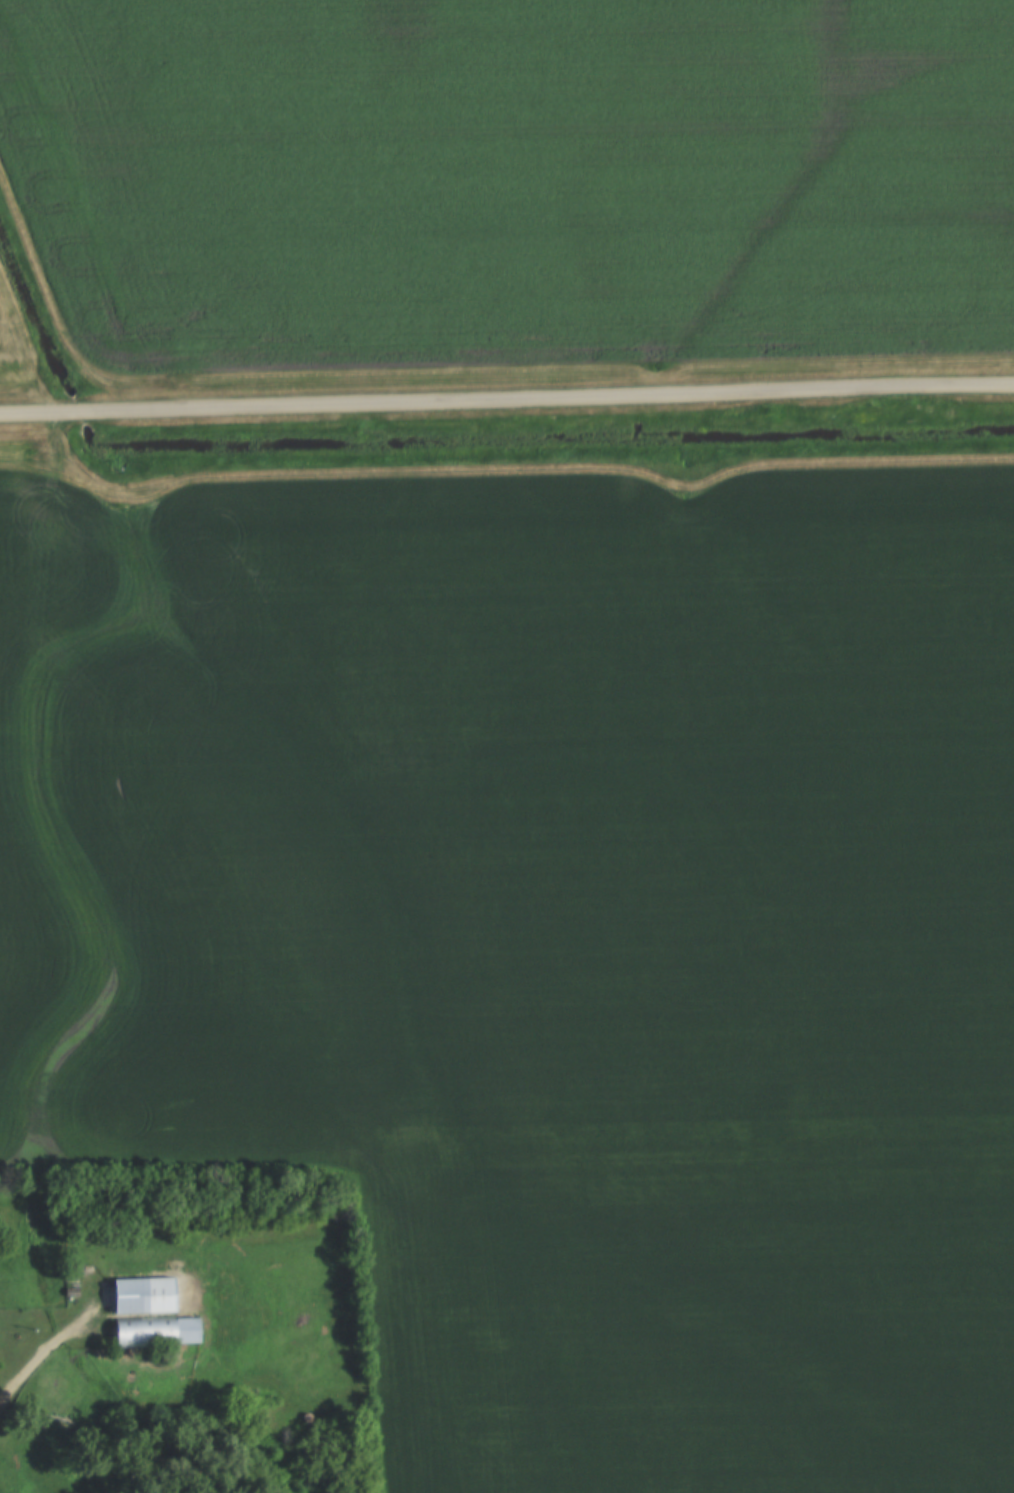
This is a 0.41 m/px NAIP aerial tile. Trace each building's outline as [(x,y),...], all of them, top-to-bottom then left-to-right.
[(199,1278),(111,1279),(112,1315),(200,1314),(199,1278)] [(113,1318),(113,1348),(198,1346),(197,1317),(113,1318)]
